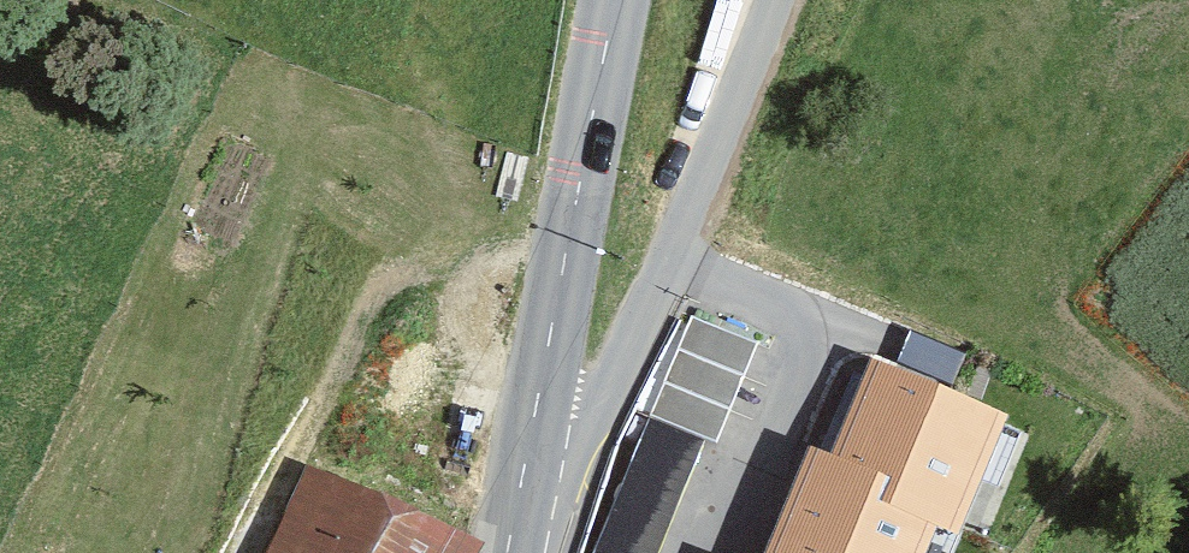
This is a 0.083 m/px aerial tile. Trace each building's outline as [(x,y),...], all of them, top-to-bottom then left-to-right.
[(760,343),(692,319),(650,420),(703,442),(716,447),(760,343)] [(872,365),(833,462),(811,455),(769,552),(930,552),(938,534),(956,543),(1006,422),(872,365)] [(650,420),(594,552),(659,552),(703,442),(650,420)] [(485,552),(306,467),(267,552),(485,552)]
